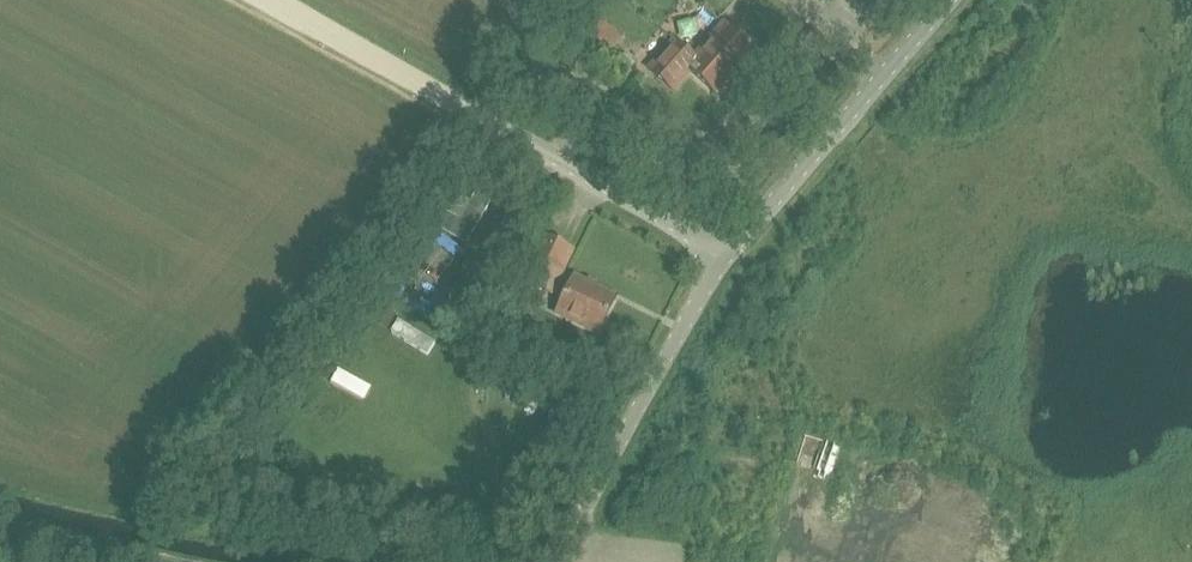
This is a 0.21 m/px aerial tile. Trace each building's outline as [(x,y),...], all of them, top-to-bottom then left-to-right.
[(599,45),(613,30),(605,23),(591,38),(599,45)] [(673,90),(690,71),(718,95),(730,82),(726,79),(753,48),(724,23),(694,58),(675,41),(650,70),(673,90)] [(429,222),(464,244),(488,204),(473,195),(457,221),(436,209),(429,222)] [(550,292),(571,250),(544,236),(523,279),(550,292)] [(599,332),(615,298),(573,277),(557,312),(599,332)] [(398,320),(391,334),(429,354),(436,341),(398,320)]
